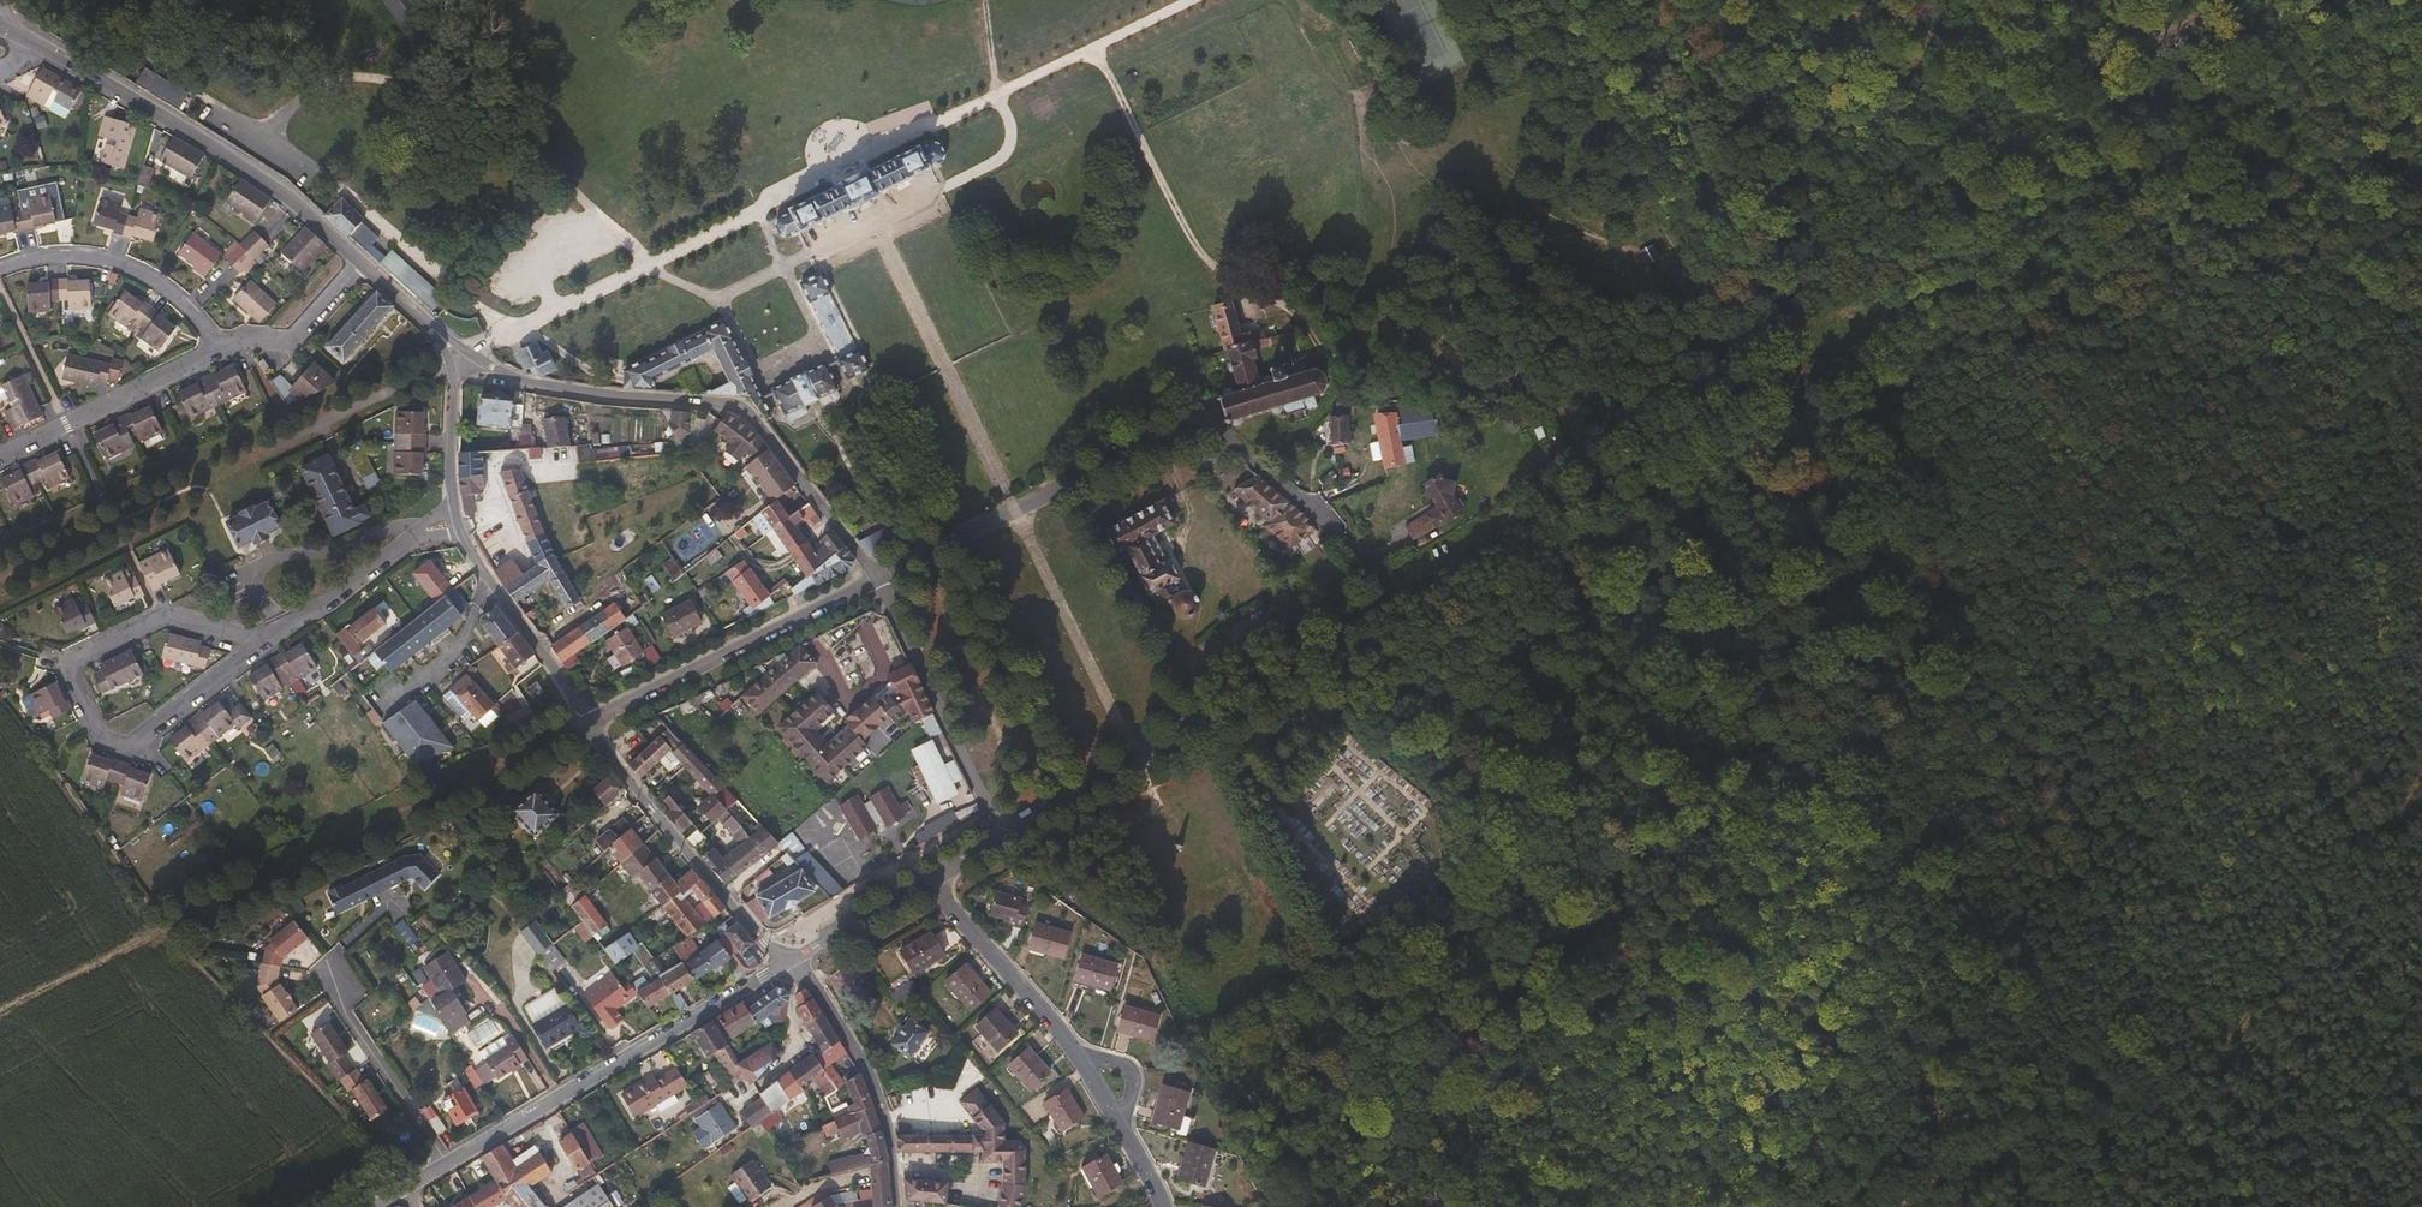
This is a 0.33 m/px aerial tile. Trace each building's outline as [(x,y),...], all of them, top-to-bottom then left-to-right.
[(84,89),(43,67),(28,96),(47,105),(56,87),(62,90),(57,101),(73,109),(84,89)] [(181,107),(189,91),(142,69),(134,86),(181,107)] [(53,109),(57,101),(62,90),(56,87),(47,105),(53,109)] [(44,115),(34,119),(38,130),(48,126),(44,115)] [(124,168),(137,125),(105,116),(100,136),(117,141),(115,147),(106,144),(101,162),(124,168)] [(191,178),(205,155),(198,150),(174,136),(168,148),(160,160),(191,178)] [(880,192),(916,174),(929,168),(930,166),(940,162),(943,159),(944,158),(945,155),(945,153),(942,145),(939,143),(937,142),(935,142),(921,149),(919,146),(851,179),(788,208),(790,212),(777,218),(775,220),(775,222),(776,225),(780,234),(782,236),(786,236),(799,230),(799,231),(847,208),(848,209),(861,203),(880,194),(880,192)] [(147,188),(153,168),(144,165),(138,185),(147,188)] [(258,221),(272,198),(241,178),(226,201),(258,221)] [(57,222),(51,194),(61,192),(59,181),(18,190),(22,209),(27,230),(46,226),(45,224),(57,222)] [(67,220),(61,192),(51,194),(57,222),(67,220)] [(129,216),(122,214),(124,204),(102,197),(95,224),(106,227),(107,224),(116,227),(115,230),(114,233),(123,236),(129,216)] [(348,236),(364,219),(341,198),(326,215),(348,236)] [(22,209),(13,211),(11,201),(0,204),(0,233),(6,231),(6,228),(15,226),(15,230),(16,232),(27,230),(22,209)] [(154,242),(162,215),(141,209),(138,218),(129,216),(123,236),(133,239),(134,236),(134,233),(144,235),(143,238),(154,242)] [(326,244),(306,226),(281,253),(302,271),(326,244)] [(248,252),(263,238),(256,230),(240,245),(248,252)] [(223,253),(195,232),(180,252),(195,264),(208,273),(223,253)] [(255,259),(270,245),(263,238),(248,252),(255,259)] [(226,259),(237,248),(234,245),(226,253),(227,255),(224,257),(226,259)] [(233,266),(248,252),(240,245),(237,248),(226,259),(233,266)] [(245,270),(255,259),(248,252),(233,266),(240,273),(245,270)] [(248,273),(258,262),(255,259),(245,270),(248,273)] [(208,273),(195,264),(193,267),(196,270),(198,271),(206,276),(208,273)] [(831,292),(821,272),(800,283),(809,302),(831,292)] [(60,300),(59,279),(49,279),(49,282),(49,286),(40,287),(40,282),(28,283),(29,311),(52,310),(51,300),(60,300)] [(93,308),(91,280),(78,281),(79,285),(70,285),(69,281),(69,279),(59,279),(60,300),(69,299),(70,309),(93,308)] [(260,322),(276,303),(251,281),(234,299),(260,322)] [(141,324),(152,308),(145,302),(141,306),(134,300),(135,297),(126,291),(109,314),(127,327),(128,327),(135,333),(141,324)] [(343,362),(394,306),(377,291),(327,347),(343,362)] [(145,302),(137,296),(135,297),(134,300),(141,306),(145,302)] [(1240,335),(1231,308),(1233,307),(1232,304),(1231,304),(1230,302),(1212,308),(1214,316),(1212,317),(1214,325),(1217,325),(1224,349),(1227,348),(1250,342),(1247,333),(1240,335)] [(835,304),(818,304),(819,321),(836,320),(835,304)] [(160,352),(178,328),(167,321),(165,323),(158,318),(160,315),(161,314),(152,308),(141,324),(148,329),(142,338),(160,352)] [(167,321),(160,315),(158,318),(165,323),(167,321)] [(655,378),(663,374),(713,349),(730,382),(708,393),(749,395),(766,418),(771,415),(763,398),(762,399),(750,374),(751,373),(747,365),(745,360),(743,361),(732,340),(734,339),(724,320),(702,331),(703,333),(682,344),(681,341),(667,348),(668,350),(646,361),(644,359),(624,369),(625,372),(624,388),(654,389),(655,378)] [(1276,337),(1274,327),(1247,333),(1250,342),(1269,338),(1276,337)] [(357,354),(375,375),(401,353),(384,332),(357,354)] [(1252,360),(1256,359),(1253,349),(1267,345),(1266,342),(1270,341),(1269,338),(1250,342),(1227,348),(1237,381),(1238,382),(1240,386),(1240,388),(1265,381),(1264,378),(1263,374),(1257,376),(1252,360)] [(541,356),(535,345),(533,346),(530,345),(528,345),(523,347),(524,351),(517,355),(523,366),(528,364),(533,360),(541,374),(542,374),(554,367),(547,353),(541,356)] [(869,367),(859,348),(837,359),(847,378),(869,367)] [(118,379),(122,359),(113,357),(112,363),(69,354),(63,378),(97,386),(98,381),(107,383),(109,377),(118,379)] [(265,376),(272,370),(264,358),(257,364),(265,376)] [(1322,392),(1325,386),(1328,385),(1328,382),(1326,382),(1323,375),(1326,373),(1324,371),(1321,372),(1315,369),(1315,366),(1312,366),(1312,369),(1306,371),(1302,359),(1280,365),(1280,367),(1273,369),(1272,367),(1269,368),(1271,376),(1271,377),(1270,377),(1264,378),(1265,381),(1240,388),(1234,390),(1232,389),(1229,388),(1227,387),(1225,388),(1223,389),(1221,393),(1216,395),(1217,396),(1218,397),(1216,398),(1215,398),(1216,400),(1219,400),(1224,417),(1223,419),(1221,421),(1222,424),(1224,423),(1226,424),(1226,425),(1228,425),(1230,423),(1233,426),(1237,425),(1239,424),(1241,419),(1242,418),(1242,417),(1248,415),(1249,417),(1252,417),(1251,414),(1258,412),(1260,414),(1262,414),(1261,411),(1269,408),(1270,411),(1272,412),(1275,413),(1277,413),(1280,409),(1281,413),(1279,415),(1279,416),(1281,416),(1282,416),(1283,418),(1285,417),(1285,415),(1292,413),(1295,420),(1307,417),(1305,412),(1306,409),(1312,406),(1313,409),(1317,408),(1316,406),(1318,405),(1317,403),(1315,403),(1313,396),(1319,394),(1321,396),(1324,394),(1322,392)] [(541,374),(533,360),(528,364),(529,367),(522,371),(529,373),(532,374),(543,376),(542,374),(541,374)] [(839,394),(836,389),(838,388),(825,363),(806,372),(805,371),(791,378),(790,380),(772,389),(784,414),(786,413),(789,419),(792,420),(805,413),(807,410),(804,405),(818,397),(821,403),(825,404),(838,398),(839,394)] [(334,381),(314,364),(299,380),(291,389),(299,399),(334,381)] [(247,392),(235,366),(224,372),(226,375),(218,379),(216,376),(215,373),(207,377),(220,405),(247,392)] [(291,389),(299,380),(291,367),(271,382),(288,404),(299,399),(291,389)] [(35,381),(31,373),(26,376),(30,383),(35,381)] [(15,428),(45,413),(30,383),(26,376),(25,374),(4,384),(11,401),(20,397),(23,402),(6,410),(15,428)] [(220,405),(207,377),(198,381),(200,383),(201,387),(193,391),(191,387),(180,393),(193,418),(220,405)] [(551,413),(552,396),(535,393),(534,412),(551,413)] [(522,424),(523,404),(514,403),(514,400),(480,397),(478,424),(511,428),(509,449),(520,449),(522,424)] [(163,431),(151,405),(141,410),(143,414),(135,419),(132,414),(131,412),(122,416),(131,435),(139,431),(144,440),(163,431)] [(1395,415),(1394,407),(1384,409),(1385,416),(1395,415)] [(143,414),(141,410),(132,414),(135,419),(143,414)] [(688,433),(690,412),(659,410),(677,439),(684,435),(688,433)] [(418,434),(419,424),(423,424),(424,412),(422,412),(407,411),(395,411),(393,433),(394,433),(394,443),(426,445),(427,434),(418,434)] [(768,451),(757,437),(747,426),(728,412),(715,429),(732,443),(725,451),(739,461),(747,451),(755,461),(768,451)] [(1349,444),(1349,426),(1346,426),(1345,417),(1336,417),(1336,412),(1330,413),(1330,417),(1328,419),(1330,444),(1343,444),(1349,444)] [(1404,464),(1402,450),(1399,436),(1397,424),(1395,415),(1385,416),(1374,416),(1384,469),(1404,464)] [(128,447),(124,438),(131,435),(122,416),(114,420),(115,422),(117,426),(109,431),(107,426),(95,432),(107,457),(128,447)] [(569,446),(564,416),(544,419),(548,444),(532,445),(533,448),(540,448),(569,446)] [(1435,431),(1432,419),(1397,424),(1399,436),(1404,435),(1435,431)] [(109,431),(117,426),(115,422),(107,426),(109,431)] [(427,434),(427,425),(423,424),(419,424),(418,434),(427,434)] [(532,445),(530,425),(522,424),(520,449),(528,448),(533,448),(532,445)] [(591,444),(599,444),(600,433),(592,432),(591,444)] [(691,446),(684,435),(677,439),(684,450),(691,446)] [(417,462),(418,452),(422,453),(425,453),(426,445),(394,443),(393,450),(392,451),(391,473),(420,475),(421,463),(417,462)] [(577,449),(578,463),(636,458),(635,444),(577,449)] [(1344,451),(1343,444),(1330,444),(1330,446),(1331,446),(1333,453),(1344,451)] [(530,469),(528,448),(520,449),(509,449),(481,451),(482,465),(500,463),(500,472),(520,470),(530,469)] [(541,468),(540,448),(533,448),(528,448),(530,469),(541,468)] [(71,474),(59,450),(48,455),(50,458),(41,463),(40,459),(38,457),(29,461),(39,480),(47,476),(51,484),(71,474)] [(485,489),(483,474),(482,465),(481,451),(459,452),(460,478),(462,495),(471,494),(482,493),(481,489),(485,489)] [(760,484),(782,468),(768,451),(755,461),(747,467),(755,478),(760,484)] [(357,456),(362,470),(371,467),(366,453),(357,456)] [(355,509),(346,492),(328,455),(301,468),(333,535),(361,522),(360,520),(369,515),(364,505),(355,509)] [(30,484),(37,481),(39,480),(29,461),(21,465),(22,468),(24,471),(14,476),(13,473),(2,478),(14,502),(34,492),(30,484)] [(14,476),(24,471),(22,468),(13,473),(14,476)] [(796,486),(782,468),(760,484),(761,486),(769,496),(762,501),(768,508),(777,500),(796,486)] [(1349,476),(1347,468),(1337,471),(1339,479),(1349,476)] [(539,522),(531,501),(520,470),(500,472),(523,528),(531,549),(537,563),(551,553),(552,554),(555,552),(553,548),(557,546),(551,530),(549,531),(543,533),(539,522)] [(375,472),(363,477),(367,488),(379,484),(375,472)] [(1451,495),(1454,483),(1443,480),(1439,474),(1423,484),(1425,489),(1424,495),(1430,497),(1436,506),(1404,526),(1412,539),(1431,527),(1460,510),(1459,508),(1460,507),(1461,504),(1459,500),(1456,498),(1453,499),(1451,495)] [(1313,525),(1287,501),(1285,502),(1257,476),(1233,489),(1234,491),(1236,490),(1275,525),(1271,530),(1293,550),(1297,547),(1300,550),(1310,539),(1307,535),(1311,532),(1312,530),(1313,525)] [(760,484),(755,478),(748,484),(752,490),(760,484)] [(474,510),(471,494),(462,495),(464,512),(474,510)] [(773,529),(789,517),(777,500),(768,508),(762,512),(773,529)] [(1167,560),(1162,552),(1169,548),(1164,538),(1157,542),(1153,534),(1174,523),(1162,500),(1103,531),(1115,554),(1125,548),(1139,574),(1137,575),(1148,594),(1149,593),(1155,605),(1164,600),(1165,604),(1167,605),(1169,606),(1170,605),(1171,608),(1174,613),(1176,614),(1179,616),(1183,617),(1187,617),(1192,614),(1195,612),(1196,609),(1198,605),(1198,602),(1197,600),(1196,597),(1192,593),(1189,591),(1186,590),(1183,591),(1177,579),(1179,578),(1169,559),(1167,560)] [(280,527),(268,502),(254,509),(253,507),(240,514),(241,515),(227,521),(239,546),(254,539),(256,544),(268,538),(266,534),(280,527)] [(806,541),(794,525),(808,515),(814,524),(821,519),(809,503),(789,517),(773,529),(790,553),(806,541)] [(871,556),(908,538),(894,511),(887,514),(892,526),(868,539),(862,527),(852,531),(871,556)] [(549,531),(545,520),(539,522),(543,533),(549,531)] [(1417,546),(1436,534),(1431,527),(1412,539),(1417,546)] [(806,576),(844,546),(831,530),(821,539),(825,544),(814,552),(811,548),(795,560),(799,566),(806,576)] [(609,541),(615,552),(634,541),(628,531),(609,541)] [(795,560),(811,548),(806,541),(790,553),(795,560)] [(794,594),(850,566),(851,565),(853,565),(854,561),(852,560),(852,558),(844,546),(806,576),(791,588),(794,594)] [(179,574),(166,548),(138,562),(153,590),(161,586),(160,584),(158,580),(166,576),(168,579),(179,574)] [(505,588),(538,566),(537,563),(531,549),(495,573),(505,588)] [(580,598),(554,555),(538,566),(505,588),(515,602),(548,581),(566,607),(580,598)] [(663,564),(671,577),(682,570),(674,556),(663,564)] [(770,595),(743,560),(725,573),(753,609),(768,597),(770,595)] [(144,594),(135,575),(126,580),(121,570),(102,580),(115,606),(125,601),(124,597),(132,592),(134,596),(135,598),(144,594)] [(634,592),(622,570),(618,572),(622,579),(620,580),(623,587),(625,585),(630,594),(634,592)] [(392,671),(461,618),(458,614),(465,610),(465,603),(471,605),(472,603),(477,584),(476,578),(477,577),(474,573),(375,650),(392,671)] [(653,574),(645,577),(652,591),(659,588),(653,574)] [(168,579),(166,576),(158,580),(160,584),(168,579)] [(134,596),(132,592),(124,597),(125,601),(134,596)] [(774,604),(768,597),(753,609),(756,613),(774,604)] [(96,622),(86,603),(78,607),(74,598),(54,608),(67,634),(77,628),(75,624),(85,620),(87,623),(88,626),(96,622)] [(700,622),(690,600),(662,614),(673,636),(700,622)] [(591,643),(625,618),(615,602),(551,646),(561,662),(571,655),(590,642),(591,643)] [(486,614),(496,606),(495,605),(493,605),(491,605),(488,606),(484,610),(486,614)] [(515,632),(496,606),(486,614),(481,618),(481,623),(498,646),(500,645),(515,632)] [(540,614),(535,607),(524,614),(530,621),(540,614)] [(361,642),(385,623),(374,608),(349,627),(361,642)] [(841,640),(873,612),(869,610),(867,611),(801,644),(816,662),(841,640)] [(908,660),(888,620),(887,616),(871,623),(893,668),(908,660)] [(77,628),(87,623),(85,620),(75,624),(77,628)] [(79,631),(88,626),(87,623),(77,628),(79,631)] [(353,640),(344,628),(335,635),(344,647),(353,640)] [(641,652),(627,628),(607,640),(615,654),(608,658),(614,669),(641,652)] [(212,647),(202,644),(203,638),(169,631),(163,654),(208,665),(212,647)] [(534,654),(516,631),(515,632),(500,645),(511,659),(505,663),(510,671),(516,666),(517,667),(534,654)] [(876,672),(856,631),(841,640),(843,644),(832,659),(848,689),(861,682),(863,679),(876,672)] [(357,664),(373,651),(368,644),(360,649),(353,640),(344,647),(357,664)] [(315,663),(302,642),(291,649),(293,652),(291,654),(287,649),(273,657),(288,680),(296,693),(304,688),(296,675),(315,663)] [(55,656),(56,644),(42,643),(41,655),(55,656)] [(662,659),(652,644),(645,649),(649,666),(662,659)] [(816,662),(801,644),(792,650),(780,660),(798,678),(816,662)] [(145,672),(133,648),(102,664),(104,668),(96,673),(105,692),(145,672)] [(415,700),(392,671),(375,650),(373,651),(357,664),(345,674),(384,724),(415,700)] [(470,664),(481,657),(477,651),(466,658),(470,664)] [(575,662),(571,655),(561,662),(566,669),(575,662)] [(261,696),(288,680),(273,657),(265,662),(267,664),(269,668),(261,673),(258,669),(249,675),(261,696)] [(798,678),(780,660),(765,674),(783,692),(798,678)] [(261,673),(269,668),(267,664),(258,669),(261,673)] [(832,711),(816,693),(778,726),(826,781),(866,745),(861,739),(888,716),(893,722),(903,713),(904,714),(910,711),(914,722),(933,712),(910,664),(887,675),(901,704),(899,707),(887,694),(877,703),(876,701),(877,701),(876,699),(875,700),(872,696),(844,721),(849,727),(817,756),(814,753),(822,747),(808,732),(832,711)] [(495,705),(467,673),(450,688),(479,720),(495,705)] [(756,715),(783,692),(765,674),(740,696),(756,715)] [(61,698),(57,690),(60,688),(55,677),(30,690),(39,707),(48,702),(54,713),(71,703),(67,695),(65,696),(61,698)] [(542,691),(536,682),(525,689),(532,698),(542,691)] [(343,686),(335,691),(345,704),(352,699),(343,686)] [(695,706),(713,697),(709,689),(688,700),(695,706)] [(233,709),(224,697),(218,701),(228,713),(233,709)] [(452,747),(415,700),(384,724),(415,765),(452,747)] [(238,727),(248,718),(238,705),(233,709),(228,713),(218,701),(209,708),(212,712),(204,718),(201,714),(200,712),(191,719),(211,743),(235,724),(238,727)] [(251,717),(241,703),(238,705),(248,718),(251,717)] [(538,720),(529,705),(506,717),(517,731),(538,720)] [(311,712),(321,728),(331,721),(321,706),(311,712)] [(204,718),(212,712),(209,708),(201,714),(204,718)] [(703,743),(672,710),(660,720),(692,754),(703,743)] [(942,730),(935,716),(923,722),(930,736),(942,730)] [(692,754),(660,720),(658,718),(652,721),(657,727),(660,725),(669,734),(666,737),(676,748),(672,752),(684,765),(694,756),(692,754)] [(211,743),(191,719),(184,725),(185,726),(188,730),(181,735),(178,732),(169,739),(186,762),(211,743)] [(669,734),(660,725),(657,727),(666,737),(669,734)] [(181,735),(188,730),(185,726),(178,732),(181,735)] [(639,779),(671,749),(658,735),(628,765),(639,779)] [(942,763),(931,741),(912,751),(919,765),(917,766),(915,766),(912,768),(919,783),(926,779),(945,768),(942,763)] [(273,743),(264,749),(273,761),(281,754),(273,743)] [(117,782),(123,761),(115,758),(114,762),(112,766),(104,763),(105,759),(94,755),(85,781),(104,788),(108,778),(117,782)] [(707,769),(694,756),(684,765),(696,779),(707,769)] [(945,768),(957,761),(955,757),(942,763),(945,768)] [(144,802),(153,775),(142,771),(141,776),(132,773),(133,768),(134,765),(123,761),(117,782),(127,785),(124,795),(144,802)] [(964,776),(957,761),(945,768),(952,782),(964,776)] [(952,782),(945,768),(926,779),(937,801),(956,792),(952,782)] [(723,785),(713,775),(707,769),(696,779),(711,795),(723,785)] [(624,789),(612,773),(591,791),(605,805),(624,789)] [(743,806),(723,785),(711,795),(726,810),(732,804),(735,806),(736,807),(739,810),(743,806)] [(904,818),(902,814),(910,809),(905,800),(896,805),(893,799),(886,787),(868,797),(870,801),(863,805),(856,795),(838,806),(849,824),(858,840),(872,832),(877,829),(875,826),(882,822),(886,829),(904,818)] [(534,835),(557,814),(534,789),(511,811),(534,835)] [(686,816),(664,790),(655,798),(661,805),(665,802),(671,809),(664,814),(680,832),(684,829),(692,822),(686,816)] [(726,810),(711,795),(698,806),(712,822),(717,817),(726,810)] [(959,822),(981,810),(977,802),(954,814),(959,822)] [(712,822),(698,806),(686,816),(692,822),(696,826),(700,832),(712,822)] [(732,816),(726,810),(717,817),(722,823),(732,816)] [(941,833),(959,822),(954,814),(952,812),(935,822),(941,833)] [(740,825),(732,816),(722,823),(731,832),(740,825)] [(630,828),(623,818),(610,829),(618,838),(630,828)] [(688,833),(696,826),(692,822),(684,829),(688,833)] [(778,842),(760,823),(754,828),(757,832),(750,837),(763,854),(778,842)] [(579,841),(588,833),(581,825),(566,838),(572,845),(577,840),(579,841)] [(750,837),(740,825),(731,832),(739,845),(750,837)] [(621,862),(643,843),(630,828),(618,838),(608,847),(621,862)] [(608,847),(618,838),(610,829),(596,841),(603,851),(608,847)] [(703,841),(694,832),(686,839),(694,848),(699,844),(703,841)] [(806,850),(791,832),(778,842),(786,851),(792,858),(806,850)] [(735,875),(763,854),(750,837),(739,845),(722,858),(735,875)] [(675,884),(643,843),(621,862),(613,868),(626,884),(638,874),(662,905),(681,892),(683,894),(691,888),(701,879),(692,870),(675,884)] [(722,858),(714,847),(701,857),(724,884),(735,875),(722,858)] [(843,890),(806,850),(792,858),(794,859),(801,867),(818,886),(829,899),(843,890)] [(792,858),(786,851),(780,857),(787,864),(794,859),(792,858)] [(436,871),(420,855),(404,856),(379,868),(388,887),(412,876),(421,885),(436,871)] [(797,900),(813,890),(813,889),(818,886),(801,867),(755,896),(769,916),(785,907),(786,908),(798,901),(797,900)] [(760,878),(770,871),(767,867),(757,875),(760,878)] [(388,887),(379,868),(369,873),(378,892),(388,887)] [(424,888),(439,874),(436,871),(421,885),(424,888)] [(337,912),(378,892),(369,873),(342,886),(341,884),(329,890),(330,892),(329,893),(337,912)] [(608,924),(592,904),(605,893),(602,889),(610,882),(605,876),(571,906),(581,920),(593,934),(608,924)] [(713,893),(701,879),(691,888),(701,901),(713,893)] [(1024,927),(1031,902),(1022,899),(1023,897),(997,890),(990,914),(1016,920),(1015,925),(1024,927)] [(674,921),(693,907),(683,894),(681,892),(662,905),(674,921)] [(725,908),(713,893),(701,901),(714,916),(725,908)] [(769,916),(755,896),(744,903),(760,921),(769,916)] [(704,923),(693,907),(674,921),(687,936),(704,923)] [(754,943),(731,916),(723,922),(728,929),(720,935),(743,958),(750,953),(746,948),(754,943)] [(284,957),(309,937),(295,919),(270,940),(272,943),(266,946),(264,962),(281,965),(282,965),(284,957)] [(403,919),(394,927),(409,946),(419,939),(403,919)] [(551,944),(534,920),(520,931),(537,955),(551,944)] [(1065,956),(1072,931),(1037,922),(1030,947),(1065,956)] [(946,953),(933,931),(902,949),(915,972),(946,953)] [(637,947),(627,932),(604,948),(614,962),(637,947)] [(743,958),(720,935),(700,952),(701,954),(697,956),(686,937),(673,946),(684,964),(693,979),(729,958),(736,968),(732,971),(736,978),(751,969),(743,958)] [(564,961),(551,944),(537,955),(550,971),(564,961)] [(444,945),(420,955),(423,964),(447,953),(444,945)] [(673,967),(663,952),(656,956),(666,971),(673,967)] [(759,964),(750,953),(743,958),(751,969),(759,964)] [(1112,989),(1119,963),(1084,953),(1077,978),(1112,989)] [(666,971),(656,956),(647,962),(659,978),(667,973),(666,971)] [(294,998),(288,989),(287,990),(281,982),(280,983),(278,981),(281,965),(264,962),(262,962),(258,988),(262,993),(260,995),(279,1020),(298,1007),(292,999),(294,998)] [(470,978),(460,962),(454,966),(465,982),(470,978)] [(992,990),(968,963),(947,980),(972,1009),(992,990)] [(674,990),(693,979),(684,964),(667,973),(659,978),(656,980),(669,993),(674,990)] [(456,989),(465,982),(454,966),(422,986),(438,1013),(457,1001),(451,993),(456,989)] [(554,980),(544,967),(531,977),(541,990),(554,980)] [(616,1008),(631,997),(621,985),(612,972),(584,995),(610,1028),(618,1022),(610,1013),(616,1008)] [(914,979),(911,974),(906,977),(909,982),(914,979)] [(648,985),(642,976),(631,984),(637,992),(648,985)] [(893,993),(909,982),(906,977),(889,987),(893,993)] [(897,999),(918,986),(914,979),(909,982),(893,993),(897,999)] [(637,992),(631,984),(628,980),(621,985),(631,997),(637,992)] [(669,993),(656,980),(648,985),(637,992),(647,1007),(669,993)] [(785,1023),(790,994),(788,992),(784,987),(778,986),(749,1008),(745,1001),(719,1016),(733,1038),(762,1019),(773,1012),(778,1019),(780,1022),(785,1023)] [(565,1006),(554,987),(523,1006),(534,1024),(565,1006)] [(814,997),(808,987),(807,987),(797,994),(800,1006),(806,1003),(814,997)] [(462,998),(456,989),(451,993),(457,1001),(462,998)] [(687,1007),(679,995),(678,995),(674,990),(669,993),(680,1011),(687,1007)] [(824,1012),(814,997),(806,1003),(800,1006),(798,1007),(808,1024),(824,1012)] [(465,1003),(462,998),(457,1001),(461,1006),(465,1003)] [(466,1013),(461,1006),(457,1001),(438,1013),(452,1035),(470,1022),(464,1014),(466,1013)] [(545,1047),(579,1027),(566,1005),(565,1006),(534,1024),(533,1025),(545,1047)] [(1154,1040),(1162,1014),(1128,1005),(1120,1030),(1154,1040)] [(328,1006),(316,1008),(318,1019),(330,1017),(328,1006)] [(999,1049),(1019,1032),(998,1007),(978,1025),(999,1049)] [(623,1018),(616,1008),(610,1013),(618,1022),(623,1018)] [(767,1027),(778,1019),(773,1012),(762,1019),(767,1027)] [(814,1034),(830,1022),(824,1012),(808,1024),(814,1034)] [(911,1057),(931,1031),(912,1017),(905,1025),(899,1034),(893,1043),(911,1057)] [(747,1076),(739,1063),(740,1062),(713,1020),(693,1032),(710,1057),(716,1053),(735,1084),(747,1076)] [(348,1050),(329,1021),(311,1032),(331,1061),(328,1063),(338,1079),(341,1078),(355,1068),(344,1053),(348,1050)] [(819,1043),(835,1030),(830,1022),(814,1034),(818,1040),(819,1043)] [(899,1034),(905,1025),(903,1024),(897,1032),(899,1034)] [(851,1056),(835,1030),(819,1043),(822,1047),(824,1049),(833,1061),(842,1056),(844,1061),(848,1058),(851,1056)] [(528,1059),(513,1036),(505,1042),(508,1047),(486,1061),(487,1063),(495,1076),(497,1079),(528,1059)] [(755,1082),(780,1051),(781,1045),(778,1041),(775,1043),(773,1041),(740,1062),(739,1063),(747,1076),(751,1084),(755,1082)] [(1052,1070),(1030,1047),(1011,1064),(1032,1088),(1052,1070)] [(829,1065),(831,1063),(833,1061),(824,1049),(816,1055),(825,1067),(829,1065)] [(808,1080),(821,1070),(824,1074),(827,1071),(825,1067),(816,1055),(814,1053),(791,1070),(804,1087),(810,1083),(808,1080)] [(495,1076),(487,1063),(476,1070),(484,1083),(495,1076)] [(842,1074),(837,1066),(831,1063),(829,1065),(834,1068),(841,1076),(842,1074)] [(482,1083),(471,1065),(464,1069),(475,1087),(482,1083)] [(689,1084),(684,1075),(683,1075),(677,1065),(665,1073),(676,1091),(689,1084)] [(841,1076),(834,1068),(829,1065),(825,1067),(827,1071),(832,1077),(839,1088),(846,1083),(841,1076)] [(854,1077),(861,1072),(857,1066),(850,1071),(854,1077)] [(344,1083),(360,1072),(356,1067),(355,1068),(341,1078),(344,1083)] [(723,1081),(715,1067),(705,1074),(714,1087),(723,1081)] [(790,1099),(806,1089),(804,1087),(791,1070),(780,1078),(761,1093),(763,1097),(773,1112),(781,1124),(781,1125),(782,1125),(786,1123),(778,1108),(790,1099)] [(388,1107),(368,1077),(365,1080),(360,1072),(344,1083),(350,1090),(352,1088),(373,1118),(388,1107)] [(837,1120),(874,1105),(870,1094),(861,1072),(854,1077),(850,1080),(847,1082),(856,1102),(850,1105),(848,1102),(833,1109),(837,1120)] [(675,1092),(676,1091),(665,1073),(657,1078),(655,1074),(622,1094),(636,1116),(657,1103),(675,1092)] [(839,1088),(832,1077),(822,1085),(829,1095),(839,1088)] [(1185,1114),(1191,1091),(1165,1084),(1155,1120),(1180,1128),(1185,1114)] [(475,1109),(463,1087),(443,1099),(441,1104),(444,1109),(448,1110),(454,1121),(475,1109)] [(1086,1115),(1069,1088),(1046,1102),(1063,1129),(1086,1115)] [(1029,1151),(1022,1142),(1009,1142),(1008,1125),(981,1090),(965,1103),(988,1132),(988,1135),(988,1151),(988,1163),(1009,1163),(1009,1183),(1000,1206),(1022,1206),(1029,1189),(1029,1151)] [(661,1111),(679,1099),(675,1092),(657,1103),(661,1111)] [(702,1105),(708,1100),(705,1095),(698,1099),(702,1105)] [(721,1101),(717,1095),(713,1097),(717,1104),(721,1101)] [(737,1125),(721,1101),(717,1104),(713,1097),(708,1100),(702,1105),(695,1109),(700,1116),(697,1118),(702,1124),(696,1128),(694,1133),(702,1145),(707,1145),(713,1141),(714,1142),(737,1125)] [(773,1112),(763,1097),(753,1104),(763,1119),(773,1112)] [(695,1109),(702,1105),(698,1099),(690,1105),(693,1110),(695,1109)] [(446,1128),(437,1115),(436,1116),(429,1106),(427,1108),(423,1103),(419,1105),(430,1120),(428,1121),(437,1134),(446,1128)] [(763,1119),(753,1104),(742,1111),(752,1126),(763,1119)] [(866,1128),(879,1117),(874,1105),(837,1120),(832,1121),(823,1125),(826,1130),(828,1135),(840,1130),(845,1138),(866,1128)] [(1188,1135),(1193,1116),(1185,1114),(1180,1128),(1179,1132),(1188,1135)] [(883,1129),(882,1126),(879,1117),(866,1128),(868,1134),(883,1129)] [(610,1164),(584,1122),(571,1130),(573,1133),(576,1137),(597,1173),(610,1164)] [(979,1151),(979,1135),(913,1134),(914,1123),(900,1123),(900,1134),(898,1134),(899,1150),(979,1151)] [(890,1159),(883,1129),(868,1134),(873,1155),(865,1158),(867,1165),(873,1163),(887,1160),(890,1159)] [(597,1173),(576,1137),(573,1133),(560,1140),(576,1166),(584,1181),(586,1181),(595,1175),(597,1173)] [(988,1151),(988,1135),(979,1135),(979,1151),(988,1151)] [(1201,1184),(1212,1148),(1191,1142),(1181,1178),(1201,1184)] [(730,1144),(719,1149),(723,1156),(734,1151),(730,1144)] [(579,1185),(575,1179),(565,1186),(567,1188),(550,1200),(548,1198),(542,1201),(530,1185),(553,1172),(541,1151),(515,1169),(500,1145),(482,1156),(497,1180),(509,1198),(516,1206),(545,1206),(546,1206),(547,1205),(579,1185)] [(1124,1182),(1108,1153),(1082,1169),(1089,1182),(1093,1180),(1101,1195),(1124,1182)] [(867,1165),(865,1158),(864,1154),(854,1157),(857,1168),(867,1165)] [(854,1157),(853,1155),(829,1162),(832,1174),(857,1168),(854,1157)] [(773,1186),(754,1159),(733,1174),(738,1182),(749,1198),(751,1201),(773,1186)] [(890,1174),(887,1160),(873,1163),(874,1181),(890,1174)] [(892,1201),(890,1174),(874,1181),(874,1188),(874,1191),(875,1201),(892,1201)] [(948,1205),(951,1183),(906,1179),(908,1201),(918,1202),(948,1205)] [(501,1202),(509,1198),(497,1180),(485,1187),(496,1205),(501,1202)] [(742,1203),(749,1198),(738,1182),(731,1187),(742,1203)] [(485,1187),(471,1196),(477,1206),(493,1206),(496,1205),(485,1187)] [(875,1201),(874,1191),(874,1188),(865,1189),(865,1199),(838,1204),(840,1206),(876,1206),(875,1201)] [(826,1191),(810,1201),(813,1206),(814,1206),(829,1198),(826,1191)] [(471,1196),(451,1206),(477,1206),(471,1196)] [(838,1204),(833,1196),(829,1198),(814,1206),(833,1206),(838,1204)] [(509,1198),(501,1202),(505,1206),(516,1206),(509,1198)]
